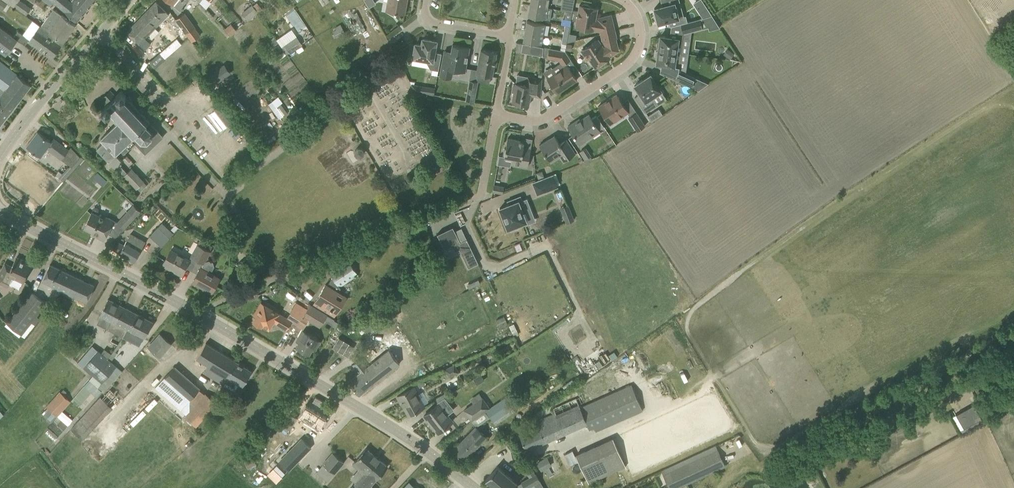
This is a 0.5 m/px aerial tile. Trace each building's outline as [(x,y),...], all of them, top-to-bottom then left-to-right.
[(26,14),(31,7),(21,0),(5,0),(26,14)] [(93,0),(51,0),(77,22),(95,1),(93,0)] [(180,11),(183,8),(183,9),(184,7),(184,6),(189,1),(188,0),(168,0),(172,3),(171,4),(180,11)] [(399,15),(399,13),(405,14),(407,0),(387,0),(385,10),(391,11),(390,13),(399,15)] [(572,11),(574,0),(573,0),(567,0),(566,10),(572,11)] [(156,1),(127,32),(139,44),(169,14),(156,1)] [(670,27),(681,24),(687,22),(686,15),(678,17),(674,3),(654,8),(656,15),(655,17),(656,21),(658,22),(658,24),(668,21),(670,27)] [(243,11),(248,20),(259,12),(253,4),(243,11)] [(548,7),(530,4),(528,15),(550,19),(551,14),(547,13),(548,7)] [(600,31),(601,34),(615,31),(611,15),(597,18),(597,19),(595,19),(597,8),(590,6),(588,5),(584,4),(582,5),(580,5),(576,26),(600,31)] [(53,9),(41,26),(63,42),(76,24),(53,9)] [(304,43),(314,36),(295,10),(285,17),(304,43)] [(175,19),(185,33),(195,26),(185,12),(175,19)] [(236,15),(232,23),(230,22),(225,30),(235,35),(239,27),(234,24),(238,16),(236,15)] [(687,22),(681,24),(683,33),(702,28),(709,27),(710,30),(720,28),(712,15),(700,19),(687,22)] [(527,21),(525,31),(542,34),(544,24),(527,21)] [(336,29),(333,31),(336,37),(345,32),(340,24),(335,27),(336,29)] [(41,26),(40,25),(28,41),(52,58),(63,42),(41,26)] [(14,36),(0,26),(0,50),(6,54),(17,39),(14,36)] [(17,31),(14,36),(17,39),(23,43),(27,38),(17,31)] [(542,34),(525,31),(523,41),(541,44),(542,34)] [(615,31),(601,34),(602,39),(599,41),(598,39),(581,50),(582,51),(587,59),(589,58),(595,67),(610,57),(609,56),(618,50),(615,38),(616,38),(615,31)] [(284,44),(285,45),(290,52),(302,43),(296,36),(284,44)] [(658,48),(658,50),(677,52),(679,37),(670,36),(670,37),(660,36),(659,42),(658,42),(657,42),(656,47),(657,48),(658,48)] [(159,45),(168,58),(176,53),(178,56),(182,53),(177,46),(174,49),(167,39),(159,45)] [(434,52),(436,41),(423,39),(422,45),(415,44),(414,54),(412,54),(412,58),(427,61),(427,62),(430,69),(438,70),(441,53),(434,52)] [(440,76),(451,78),(453,69),(465,71),(469,47),(452,44),(451,52),(444,51),(440,76)] [(530,45),(529,53),(543,56),(543,47),(530,45)] [(547,58),(558,60),(560,63),(562,65),(571,59),(565,50),(548,47),(547,58)] [(207,49),(201,53),(204,57),(210,53),(207,49)] [(476,73),(479,74),(492,76),(494,66),(495,66),(497,59),(495,59),(496,53),(480,50),(476,73)] [(677,52),(658,50),(658,51),(657,51),(656,52),(655,57),(656,58),(657,58),(656,64),(675,66),(677,52)] [(31,85),(0,62),(0,126),(31,85)] [(231,73),(228,69),(224,64),(210,74),(213,79),(216,83),(231,73)] [(547,79),(551,85),(557,93),(577,80),(571,71),(568,74),(564,67),(547,79)] [(674,78),(692,87),(696,78),(678,69),(674,78)] [(512,102),(529,105),(531,95),(540,97),(541,79),(528,77),(526,85),(515,83),(515,85),(513,84),(512,92),(514,92),(512,102)] [(635,97),(645,113),(657,106),(651,97),(661,91),(652,78),(651,79),(648,78),(647,77),(634,85),(640,94),(635,97)] [(465,100),(474,101),(478,81),(469,79),(465,100)] [(411,84),(415,91),(422,93),(423,86),(411,84)] [(107,113),(117,123),(135,142),(145,154),(163,137),(149,122),(149,121),(142,114),(144,112),(140,108),(138,110),(130,101),(132,99),(128,96),(127,97),(125,96),(126,95),(121,90),(116,95),(117,95),(115,96),(110,91),(103,98),(108,103),(107,104),(102,109),(107,114),(107,113)] [(598,106),(603,115),(610,124),(628,112),(617,94),(598,106)] [(281,104),(273,110),(280,118),(287,113),(281,104)] [(628,117),(637,130),(645,125),(636,111),(628,117)] [(654,111),(647,116),(651,122),(658,117),(654,111)] [(600,131),(599,130),(604,126),(596,115),(591,119),(589,114),(577,122),(576,121),(568,126),(580,145),(600,131)] [(135,142),(117,123),(100,138),(104,142),(97,148),(114,166),(115,165),(136,188),(144,180),(131,167),(127,171),(118,162),(121,160),(116,154),(120,149),(124,153),(135,142)] [(53,139),(51,141),(38,131),(26,146),(40,156),(47,148),(61,158),(68,150),(53,139)] [(539,145),(545,153),(550,161),(559,155),(563,161),(575,153),(566,139),(560,143),(554,135),(539,145)] [(523,147),(524,143),(525,141),(508,138),(506,149),(504,148),(503,156),(504,156),(504,157),(512,158),(511,164),(527,167),(531,149),(523,147)] [(579,151),(584,159),(591,155),(586,147),(579,151)] [(34,174),(41,178),(46,172),(29,159),(22,168),(20,166),(11,178),(30,193),(35,185),(29,181),(34,174)] [(532,182),(537,194),(558,186),(553,174),(532,182)] [(493,191),(501,193),(502,193),(504,187),(494,185),(493,191)] [(499,208),(507,229),(510,227),(511,230),(518,227),(517,225),(526,221),(523,213),(530,210),(527,202),(523,204),(520,197),(508,201),(509,204),(499,208)] [(117,222),(124,229),(141,211),(133,204),(117,222)] [(561,207),(568,223),(575,220),(567,204),(561,207)] [(95,236),(104,240),(114,219),(100,213),(99,215),(92,211),(84,228),(96,234),(95,236)] [(460,242),(453,226),(437,234),(444,250),(452,246),(455,251),(459,249),(468,268),(478,263),(466,239),(460,242)] [(149,236),(161,247),(170,237),(158,227),(149,236)] [(114,250),(134,262),(146,241),(131,232),(124,244),(119,241),(114,250)] [(190,256),(197,260),(204,247),(197,243),(190,256)] [(204,247),(197,260),(203,263),(202,267),(200,266),(197,272),(198,273),(193,281),(212,292),(220,277),(209,271),(212,270),(214,266),(213,262),(209,259),(206,260),(211,250),(204,247)] [(170,248),(162,262),(175,269),(175,271),(181,275),(186,266),(190,258),(170,248)] [(21,259),(20,261),(16,258),(11,269),(4,265),(0,273),(0,283),(8,287),(10,283),(17,286),(20,285),(22,282),(24,282),(32,266),(26,263),(27,261),(21,259)] [(314,304),(334,316),(346,295),(339,290),(340,287),(340,286),(358,275),(348,261),(330,273),(333,277),(327,286),(325,285),(314,304)] [(58,288),(57,289),(86,303),(94,285),(50,265),(42,281),(58,288)] [(6,322),(21,334),(31,322),(35,325),(40,318),(37,315),(46,303),(30,290),(6,322)] [(123,337),(127,329),(122,327),(131,311),(108,299),(100,315),(101,315),(97,323),(123,337)] [(308,308),(307,308),(297,302),(287,318),(261,303),(256,313),(258,314),(254,322),(261,326),(262,324),(269,329),(273,321),(286,329),(291,321),(297,325),(308,308)] [(310,303),(307,308),(308,308),(297,325),(303,328),(308,320),(320,327),(328,314),(310,303)] [(394,318),(390,310),(385,313),(390,321),(394,318)] [(122,327),(127,329),(143,337),(144,337),(152,322),(131,311),(122,327)] [(495,320),(499,327),(506,323),(503,317),(495,320)] [(566,333),(574,343),(590,331),(583,320),(566,333)] [(296,347),(309,355),(313,348),(315,350),(321,340),(303,329),(296,341),(298,343),(296,347)] [(147,346),(160,357),(172,343),(159,332),(147,346)] [(333,347),(348,357),(354,347),(339,337),(333,347)] [(206,343),(196,358),(207,365),(203,372),(214,379),(216,375),(219,372),(225,375),(234,360),(206,343)] [(583,381),(609,361),(597,344),(571,364),(583,381)] [(77,362),(93,376),(107,359),(108,358),(92,345),(77,362)] [(359,373),(348,381),(359,395),(367,389),(400,363),(388,348),(366,366),(360,359),(353,365),(359,373)] [(107,359),(93,376),(101,383),(116,365),(108,358),(107,359)] [(216,375),(214,379),(224,385),(232,389),(233,389),(234,389),(235,389),(239,384),(242,386),(247,380),(252,371),(234,360),(225,375),(219,372),(216,375)] [(454,365),(445,370),(449,378),(459,373),(454,365)] [(186,414),(184,416),(196,426),(216,403),(174,366),(155,387),(186,414)] [(481,374),(473,379),(477,384),(484,379),(481,374)] [(84,385),(96,396),(102,388),(90,378),(84,385)] [(519,434),(526,450),(587,424),(589,429),(593,427),(595,431),(642,409),(631,383),(586,403),(582,395),(576,397),(553,407),(555,413),(537,421),(539,426),(519,434)] [(407,414),(408,415),(425,406),(414,386),(405,390),(406,391),(397,396),(401,403),(403,402),(409,413),(407,414)] [(110,389),(102,398),(108,405),(117,396),(110,389)] [(46,406),(57,415),(70,400),(59,391),(46,406)] [(473,403),(463,409),(471,421),(486,411),(490,408),(479,392),(470,399),(473,403)] [(424,416),(437,433),(452,421),(447,414),(453,409),(446,400),(447,400),(445,397),(437,402),(438,404),(424,416)] [(490,408),(486,411),(493,421),(512,407),(505,397),(490,408)] [(299,427),(307,432),(319,412),(306,404),(298,416),(304,420),(299,427)] [(282,424),(283,425),(290,429),(297,417),(290,413),(282,424)] [(453,450),(463,460),(486,437),(475,426),(459,442),(460,443),(453,450)] [(564,454),(569,465),(578,461),(588,483),(625,466),(612,437),(577,453),(575,448),(564,454)] [(366,475),(358,485),(355,483),(353,486),(352,486),(350,487),(368,487),(375,480),(376,480),(387,466),(366,448),(360,456),(354,462),(360,467),(358,469),(366,475)] [(294,449),(280,464),(288,472),(302,457),(294,449)] [(669,487),(676,487),(724,466),(717,449),(663,474),(669,487)] [(323,464),(334,474),(344,462),(333,452),(323,464)] [(547,456),(535,460),(539,470),(550,466),(547,456)] [(244,461),(248,469),(257,465),(253,457),(244,461)] [(495,487),(514,487),(518,484),(497,466),(485,480),(495,487)] [(532,468),(526,471),(529,476),(535,473),(532,468)] [(525,487),(527,487),(540,481),(536,474),(522,482),(525,487)]
